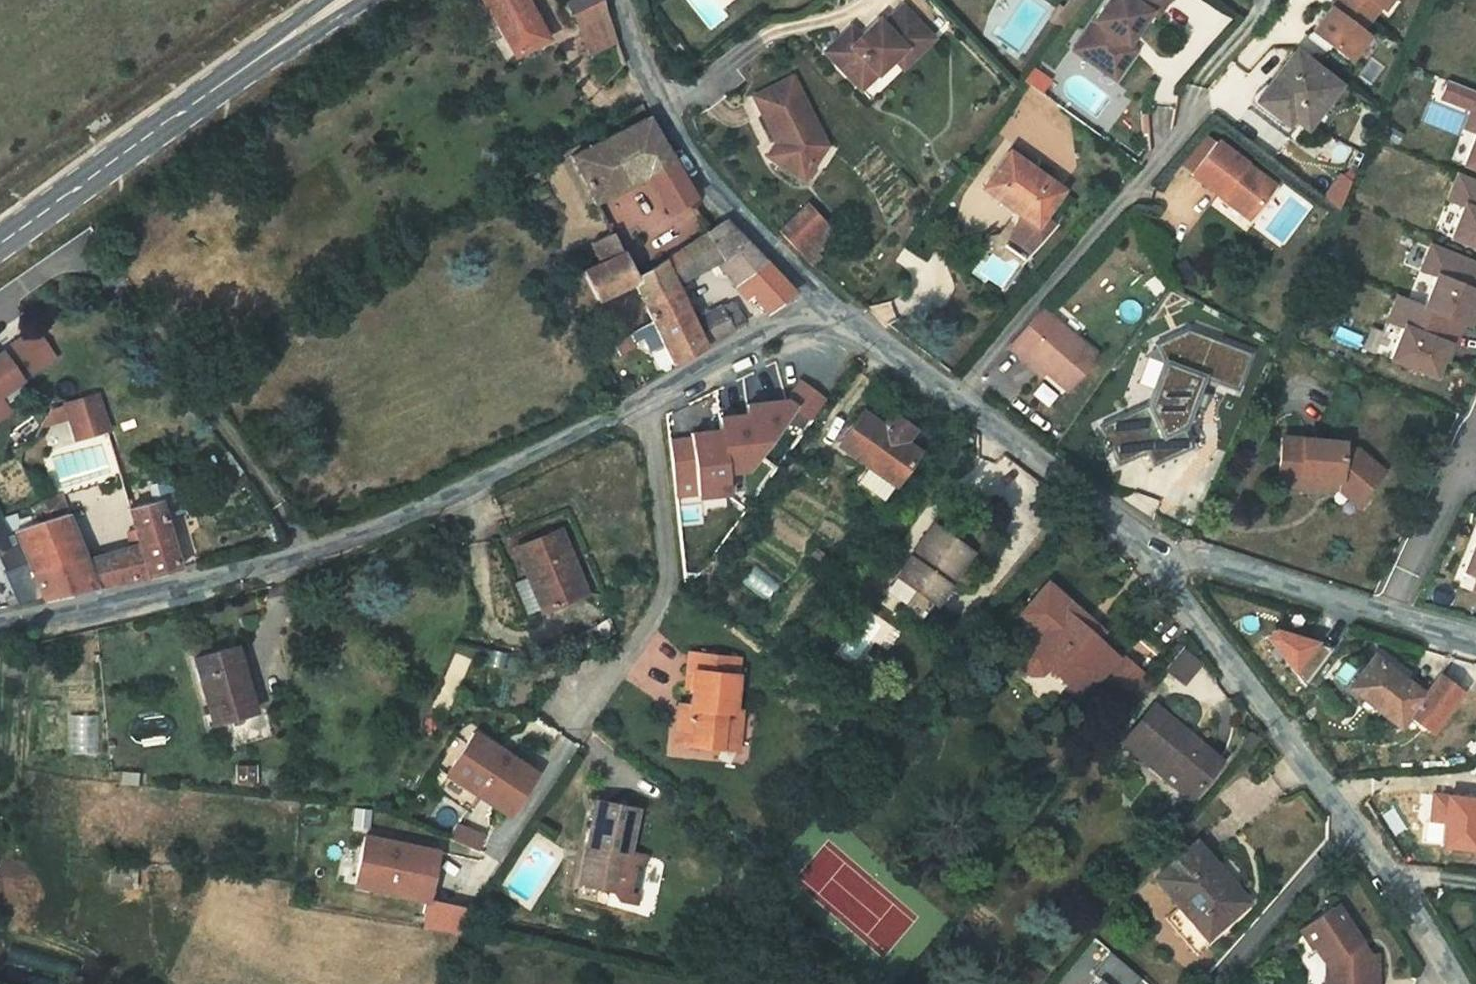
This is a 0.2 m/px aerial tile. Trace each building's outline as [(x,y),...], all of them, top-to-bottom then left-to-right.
[(507,78),(538,58),(507,0),(463,0),(507,78)] [(588,0),(580,0),(553,18),(579,68),(603,53),(588,0)] [(1097,20),(1099,35),(1085,55),(1113,75),(1134,46),(1132,45),(1129,42),(1136,33),(1139,35),(1155,14),(1159,16),(1171,0),(1112,0),(1097,20)] [(1324,18),(1355,40),(1364,29),(1366,30),(1384,6),(1376,0),(1331,0),(1329,3),(1333,6),(1324,18)] [(931,37),(900,4),(881,22),(876,17),(858,34),(848,43),(839,34),(822,50),(857,87),(890,56),(901,46),(910,56),(931,37)] [(1324,18),(1297,54),(1334,82),(1352,58),(1346,53),(1355,40),(1324,18)] [(1076,49),(1085,55),(1099,35),(1097,20),(1076,49)] [(849,24),(839,34),(848,43),(858,34),(849,24)] [(1132,45),(1139,35),(1136,33),(1129,42),(1132,45)] [(901,46),(890,56),(900,66),(910,56),(901,46)] [(1113,75),(1117,78),(1138,49),(1134,46),(1113,75)] [(787,74),(751,94),(761,114),(757,116),(771,143),(775,151),(770,160),(800,178),(809,163),(804,160),(818,135),(787,74)] [(1281,76),(1245,125),(1263,138),(1268,132),(1279,140),(1292,150),(1324,108),(1281,76)] [(751,94),(747,96),(757,116),(761,114),(751,94)] [(1471,109),(1464,127),(1475,131),(1475,129),(1475,111),(1471,109)] [(638,115),(637,114),(566,157),(596,218),(604,214),(596,199),(640,175),(661,212),(683,198),(686,196),(638,115)] [(1475,169),(1475,129),(1475,131),(1462,163),(1475,169)] [(1279,140),(1268,132),(1263,138),(1274,147),(1279,140)] [(818,135),(804,160),(809,163),(821,142),(818,135)] [(771,143),(763,156),(770,160),(775,151),(771,143)] [(1266,206),(1207,163),(1182,197),(1211,218),(1215,213),(1245,236),(1266,206)] [(1047,210),(999,174),(968,216),(1001,239),(1005,242),(995,262),(988,257),(979,270),(1008,290),(1040,245),(1027,237),(1047,210)] [(1447,199),(1462,205),(1462,204),(1475,209),(1475,182),(1457,175),(1447,199)] [(776,231),(808,264),(838,238),(807,203),(776,231)] [(1475,247),(1475,209),(1462,204),(1462,205),(1449,236),(1475,247)] [(716,221),(702,230),(681,246),(698,275),(718,263),(730,280),(737,277),(763,312),(792,292),(716,221)] [(677,292),(698,275),(681,246),(680,247),(649,267),(634,239),(613,250),(605,235),(584,246),(594,266),(580,275),(594,303),(629,284),(645,314),(677,292)] [(1005,242),(1001,239),(988,257),(995,262),(1005,242)] [(1430,245),(1420,269),(1435,275),(1435,274),(1475,290),(1475,263),(1430,245)] [(1422,306),(1461,322),(1466,324),(1474,306),(1475,300),(1475,290),(1435,274),(1435,275),(1422,306)] [(694,323),(677,292),(645,314),(650,325),(661,346),(672,368),(677,369),(748,322),(736,304),(725,310),(722,305),(694,323)] [(1387,320),(1402,326),(1402,325),(1446,343),(1446,344),(1452,346),(1461,322),(1422,306),(1397,296),(1387,320)] [(650,325),(629,336),(633,344),(642,340),(649,352),(661,346),(650,325)] [(1402,326),(1389,358),(1433,375),(1441,357),(1446,344),(1446,343),(1402,325),(1402,326)] [(1089,380),(1034,333),(1001,372),(1013,382),(1016,378),(1038,396),(1060,414),(1089,380)] [(52,362),(33,334),(6,352),(10,357),(3,361),(0,357),(0,397),(52,362)] [(1441,357),(1446,359),(1452,346),(1446,344),(1441,357)] [(6,352),(0,357),(3,361),(10,357),(6,352)] [(1155,370),(1161,389),(1147,431),(1100,456),(1120,493),(1148,478),(1155,491),(1183,476),(1179,467),(1190,461),(1184,450),(1191,429),(1197,431),(1202,416),(1196,414),(1201,400),(1238,412),(1250,375),(1186,353),(1155,370)] [(1016,378),(1013,382),(1034,399),(1038,396),(1016,378)] [(76,442),(108,433),(98,399),(66,408),(70,420),(76,442)] [(8,414),(0,402),(0,420),(8,414)] [(724,421),(725,434),(731,476),(752,473),(799,408),(791,403),(751,408),(752,418),(724,421)] [(70,420),(66,408),(45,414),(36,430),(70,420)] [(1208,418),(1202,416),(1197,431),(1203,433),(1208,418)] [(696,443),(675,445),(680,487),(702,484),(704,501),(734,497),(731,476),(725,434),(696,438),(696,443)] [(902,518),(923,482),(909,473),(916,461),(893,447),(886,462),(864,449),(844,481),(872,499),(860,519),(890,537),(902,518)] [(1342,461),(1282,459),(1280,506),(1301,508),(1302,497),(1342,499),(1362,515),(1383,486),(1355,466),(1342,467),(1342,461)] [(1190,461),(1179,467),(1183,476),(1195,470),(1190,461)] [(104,593),(186,577),(168,507),(136,514),(146,550),(91,564),(104,593)] [(44,577),(91,564),(75,517),(21,533),(34,557),(38,565),(44,577)] [(534,579),(552,610),(593,585),(559,528),(519,553),(534,579)] [(995,560),(956,533),(902,608),(941,636),(995,560)] [(1463,570),(1475,575),(1475,537),(1463,570)] [(91,564),(44,577),(56,602),(104,593),(91,564)] [(44,577),(38,565),(15,575),(30,607),(56,602),(44,577)] [(520,588),(537,619),(552,610),(534,579),(520,588)] [(1054,614),(1042,628),(1056,640),(1061,634),(1102,671),(1110,662),(1054,614)] [(1074,713),(1090,726),(1103,710),(1132,735),(1152,708),(1124,684),(1121,687),(1102,671),(1061,634),(1056,640),(1042,628),(1026,647),(1012,663),(1029,678),(1030,679),(1027,682),(1026,687),(1026,690),(1027,695),(1031,700),(1036,705),(1042,706),(1046,705),(1051,703),(1056,701),(1059,697),(1075,710),(1074,713)] [(1280,633),(1272,641),(1306,685),(1332,650),(1280,633)] [(202,661),(217,712),(236,706),(239,715),(261,709),(242,648),(202,661)] [(1379,706),(1404,726),(1414,714),(1435,732),(1467,692),(1446,675),(1431,694),(1379,654),(1360,679),(1383,698),(1379,706)] [(741,746),(743,722),(735,720),(739,661),(692,655),(689,689),(694,689),(692,716),(691,724),(681,724),(678,754),(721,757),(722,744),(741,746)] [(1213,683),(1194,668),(1179,687),(1198,702),(1213,683)] [(1383,698),(1360,679),(1355,686),(1379,706),(1383,698)] [(220,720),(239,715),(236,706),(217,712),(220,720)] [(681,715),(681,724),(691,724),(692,716),(681,715)] [(72,740),(91,740),(92,720),(73,719),(72,740)] [(1165,724),(1139,755),(1195,800),(1193,803),(1205,813),(1231,778),(1165,724)] [(539,776),(476,736),(449,778),(512,818),(539,776)] [(739,759),(741,746),(722,744),(721,757),(739,759)] [(1269,756),(1261,750),(1251,763),(1259,769),(1269,756)] [(1132,764),(1201,818),(1205,813),(1193,803),(1195,800),(1139,755),(1132,764)] [(1434,795),(1432,821),(1447,822),(1445,849),(1475,852),(1475,799),(1434,795)] [(600,804),(584,887),(617,894),(626,857),(632,856),(641,812),(600,804)] [(453,826),(450,839),(477,846),(481,834),(453,826)] [(440,852),(366,839),(357,889),(431,901),(440,852)] [(650,859),(632,856),(626,857),(617,894),(623,903),(641,906),(650,859)] [(1202,864),(1163,901),(1189,928),(1212,953),(1198,966),(1207,976),(1221,962),(1216,957),(1255,920),(1202,864)] [(1339,910),(1301,936),(1313,953),(1317,951),(1331,969),(1332,983),(1383,983),(1381,958),(1374,958),(1363,959),(1355,950),(1363,944),(1339,910)] [(1198,966),(1212,953),(1189,928),(1175,942),(1198,966)] [(1110,945),(1092,967),(1099,973),(1091,983),(1113,983),(1114,983),(1115,983),(1131,983),(1141,970),(1110,945)]
